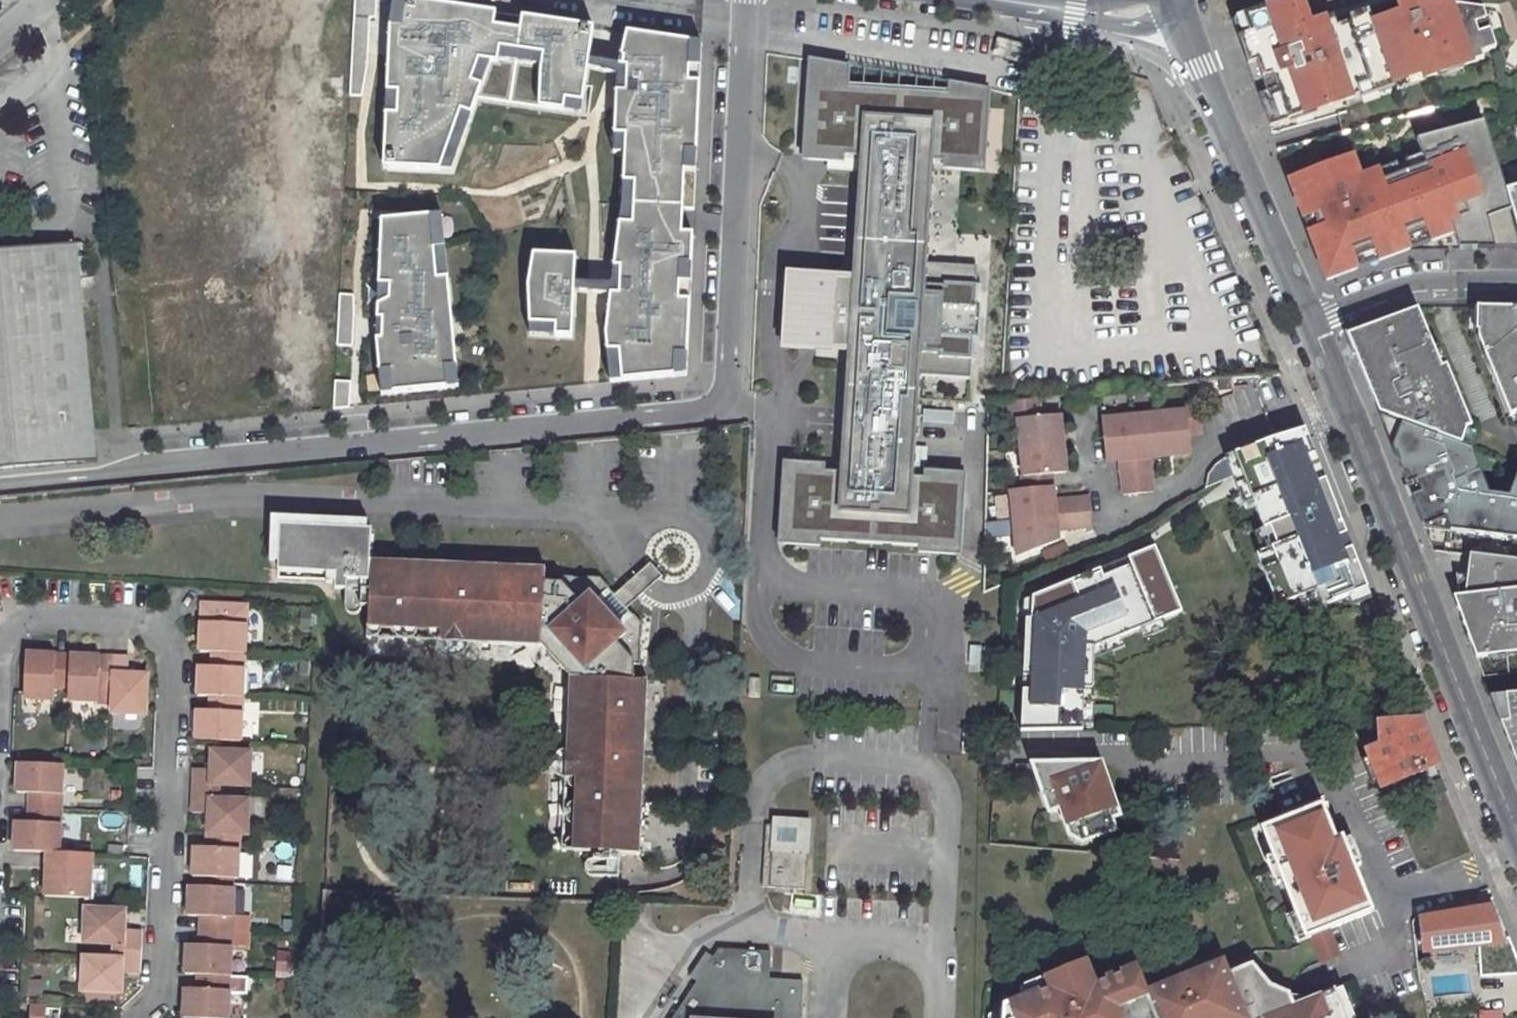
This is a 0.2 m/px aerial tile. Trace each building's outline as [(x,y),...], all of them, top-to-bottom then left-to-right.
[(349,96),(362,97),(367,67),(369,18),(375,19),(377,0),(355,0),(349,96)] [(441,171),(452,140),(462,112),(472,116),(478,99),(582,115),(589,64),(591,55),(595,28),(400,0),(394,0),(390,25),(387,93),(398,94),(397,115),(386,115),(384,169),(441,171)] [(1260,97),(1268,95),(1251,48),(1254,47),(1250,37),(1302,23),(1294,0),(1290,0),(1242,14),(1237,16),(1234,22),(1260,97)] [(1497,52),(1484,13),(1417,3),(1400,8),(1403,16),(1374,25),(1370,12),(1350,19),(1354,33),(1332,40),(1326,22),(1304,30),(1302,23),(1250,37),(1254,47),(1251,48),(1268,95),(1260,97),(1270,128),(1291,121),(1289,114),(1315,105),(1317,113),(1361,98),(1358,91),(1393,79),(1396,86),(1424,76),(1426,82),(1439,78),(1437,71),(1462,63),(1464,69),(1485,62),(1482,57),(1497,52)] [(702,42),(627,32),(620,61),(617,71),(614,135),(626,136),(625,153),(623,183),(634,183),(633,203),(622,203),(622,206),(619,231),(618,233),(615,257),(612,281),(611,293),(605,335),(607,351),(620,351),(622,381),(674,376),(675,354),(688,354),(690,301),(678,301),(679,282),(680,263),(692,263),(693,234),(683,234),(684,207),(694,207),(696,171),(685,170),(686,151),(697,152),(702,42)] [(1016,63),(1020,45),(997,39),(993,56),(1016,63)] [(1034,59),(1036,49),(1028,47),(1025,57),(1034,59)] [(591,55),(589,64),(617,71),(620,61),(591,55)] [(854,164),(854,156),(816,152),(819,97),(964,106),(960,162),(945,161),(945,168),(979,170),(984,92),(950,90),(949,98),(846,91),(846,72),(813,70),(808,159),(854,164)] [(387,93),(386,115),(397,115),(398,94),(387,93)] [(793,528),(938,537),(941,478),(926,478),(911,476),(918,375),(971,379),(972,360),(977,360),(981,286),(976,285),(977,267),(924,263),(931,160),(945,161),(960,162),(964,106),(819,97),(816,152),(854,156),(862,156),(860,201),(865,201),(862,283),(837,281),(835,318),(833,318),(832,348),(850,349),(842,485),(832,484),(833,472),(822,471),(796,470),(793,528)] [(452,140),(463,144),(472,116),(462,112),(452,140)] [(1422,113),(1391,121),(1376,125),(1380,142),(1426,129),(1422,113)] [(614,135),(614,153),(625,153),(626,136),(614,135)] [(452,140),(441,171),(453,172),(463,144),(452,140)] [(1424,142),(1383,152),(1397,201),(1436,190),(1424,142)] [(697,152),(686,151),(685,170),(696,171),(697,152)] [(1334,164),(1304,172),(1318,219),(1351,214),(1374,208),(1369,192),(1358,196),(1348,162),(1334,167),(1334,164)] [(1516,234),(1516,182),(1504,191),(1506,199),(1516,234)] [(623,183),(622,203),(633,203),(634,183),(623,183)] [(430,215),(433,248),(445,247),(441,214),(430,215)] [(430,215),(381,220),(376,316),(376,319),(402,320),(403,337),(375,340),(378,372),(389,371),(392,394),(447,388),(445,368),(456,367),(448,278),(437,279),(433,248),(430,215)] [(0,251),(0,469),(95,460),(75,244),(0,251)] [(437,279),(448,278),(445,247),(433,248),(437,279)] [(527,287),(528,325),(554,326),(554,337),(571,338),(573,290),(574,280),(575,256),(532,254),(527,287)] [(680,263),(679,282),(691,283),(692,263),(680,263)] [(793,345),(832,348),(833,318),(835,318),(837,281),(797,279),(793,345)] [(578,280),(574,280),(573,290),(611,293),(612,281),(587,280),(578,280)] [(691,283),(679,282),(678,301),(690,301),(691,283)] [(353,295),(339,294),(336,346),(352,347),(353,295)] [(1476,306),(1475,330),(1478,330),(1477,337),(1508,415),(1516,412),(1516,307),(1476,306)] [(1417,307),(1346,334),(1378,412),(1399,420),(1461,444),(1466,428),(1471,426),(1446,365),(1440,367),(1417,307)] [(528,325),(529,336),(554,337),(554,326),(528,325)] [(607,351),(610,382),(622,381),(620,351),(607,351)] [(674,376),(687,375),(688,354),(675,354),(674,376)] [(445,368),(447,388),(458,387),(456,367),(445,368)] [(378,372),(381,395),(392,394),(389,371),(378,372)] [(1231,379),(1217,381),(1218,388),(1232,388),(1231,379)] [(334,381),(333,409),(349,408),(350,382),(334,381)] [(1038,399),(1008,402),(1010,422),(1017,421),(1022,476),(1021,476),(1022,490),(1010,491),(1013,519),(986,523),(988,538),(1015,535),(1016,557),(1057,541),(1056,530),(1091,527),(1088,497),(1053,501),(1051,474),(1065,472),(1059,415),(1039,417),(1038,399)] [(1202,433),(1199,403),(1184,405),(1184,411),(1101,419),(1105,462),(1118,460),(1122,494),(1151,492),(1148,457),(1189,454),(1188,434),(1202,433)] [(1458,503),(1516,529),(1516,466),(1510,496),(1491,493),(1472,449),(1400,423),(1390,445),(1434,525),(1463,514),(1458,503)] [(926,473),(926,478),(941,478),(938,537),(793,528),(796,470),(822,471),(823,466),(789,464),(785,542),(818,544),(819,537),(922,543),(921,550),(956,553),(961,474),(926,473)] [(1311,566),(1301,543),(1306,541),(1286,490),(1280,492),(1269,464),(1232,479),(1265,558),(1270,555),(1279,579),(1311,566)] [(1512,560),(1472,555),(1470,576),(1516,582),(1516,560),(1512,560)] [(539,648),(565,678),(562,756),(567,756),(566,783),(573,784),(570,855),(591,856),(590,864),(617,865),(618,857),(641,858),(644,782),(636,781),(638,759),(645,759),(649,683),(633,682),(634,668),(640,668),(641,627),(627,611),(636,603),(623,590),(615,598),(600,579),(555,578),(555,585),(541,584),(542,569),(465,566),(465,573),(441,573),(441,565),(366,562),(366,583),(357,583),(356,610),(364,610),(364,630),(436,632),(436,639),(463,641),(463,646),(539,648)] [(649,564),(623,590),(636,603),(662,579),(649,564)] [(1311,566),(1279,579),(1283,588),(1315,575),(1311,566)] [(1470,576),(1456,575),(1460,613),(1475,657),(1506,654),(1505,648),(1516,646),(1516,582),(1470,576)] [(1127,617),(1112,583),(1031,616),(1026,707),(1060,709),(1059,690),(1084,689),(1084,631),(1127,617)] [(246,609),(201,607),(199,656),(212,657),(211,671),(198,670),(197,700),(209,700),(209,715),(196,714),(195,743),(240,745),(246,609)] [(127,663),(23,660),(22,705),(51,706),(52,693),(67,693),(66,706),(96,707),(96,694),(110,694),(109,718),(144,719),(146,679),(126,679),(127,663)] [(1516,763),(1516,694),(1506,696),(1507,719),(1501,723),(1514,755),(1516,763)] [(1490,698),(1501,723),(1507,719),(1506,696),(1490,698)] [(1415,707),(1372,727),(1378,739),(1359,748),(1379,791),(1441,762),(1415,707)] [(193,773),(193,788),(217,789),(249,790),(250,756),(210,754),(209,773),(193,773)] [(638,759),(636,781),(644,782),(644,781),(645,760),(638,759)] [(1033,764),(1049,813),(1060,809),(1069,835),(1090,828),(1112,821),(1120,818),(1102,763),(1033,764)] [(61,770),(15,768),(14,797),(27,798),(26,826),(13,826),(12,855),(45,856),(43,900),(88,901),(89,872),(77,872),(77,857),(57,857),(61,770)] [(193,788),(192,802),(217,803),(217,789),(193,788)] [(193,850),(191,880),(237,882),(239,839),(246,839),(248,805),(217,803),(192,802),(191,817),(207,817),(206,851),(193,850)] [(1299,905),(1311,935),(1328,928),(1371,912),(1343,838),(1337,841),(1323,806),(1268,827),(1277,850),(1273,852),(1274,854),(1278,865),(1282,863),(1286,876),(1283,877),(1284,881),(1294,906),(1299,905)] [(1090,828),(1094,840),(1116,833),(1112,821),(1090,828)] [(776,828),(772,890),(809,892),(812,824),(776,822),(776,828)] [(768,828),(765,890),(772,890),(776,828),(768,828)] [(1274,854),(1267,857),(1277,884),(1284,881),(1283,877),(1286,876),(1282,863),(1278,865),(1274,854)] [(188,889),(187,919),(200,920),(199,949),(186,948),(184,977),(197,978),(197,992),(184,991),(182,1017),(228,1017),(233,892),(188,889)] [(1490,906),(1420,920),(1425,953),(1505,943),(1490,906)] [(88,911),(83,911),(82,945),(113,946),(138,947),(138,932),(122,931),(123,912),(88,911)] [(1328,928),(1311,935),(1322,961),(1338,955),(1328,928)] [(138,947),(113,946),(112,960),(137,960),(138,947)] [(805,983),(771,981),(763,980),(763,968),(772,969),(772,954),(721,950),(709,967),(702,962),(691,977),(698,982),(673,1017),(803,1017),(805,983)] [(275,951),(274,976),(291,977),(292,951),(275,951)] [(112,960),(81,959),(80,993),(120,994),(121,975),(137,976),(137,960),(112,960)] [(1227,973),(1222,961),(1144,991),(1135,966),(1107,977),(1110,986),(1099,991),(1095,981),(1087,962),(1074,967),(1069,969),(1067,976),(1057,971),(1043,977),(1047,987),(1023,996),(986,1010),(986,1017),(1244,1017),(1227,973)] [(1073,965),(1062,961),(1057,971),(1067,976),(1069,969),(1074,967),(1073,965)] [(1332,989),(1307,999),(1291,1005),(1286,993),(1268,985),(1251,964),(1227,973),(1244,1017),(1343,1017),(1332,989)] [(763,980),(771,981),(772,969),(763,968),(763,980)] [(1047,987),(1043,977),(1019,986),(1023,996),(1047,987)] [(1110,986),(1107,977),(1095,981),(1099,991),(1110,986)] [(1305,997),(1286,993),(1291,1005),(1307,999),(1305,997)] [(30,1008),(29,1017),(42,1017),(43,1009),(30,1008)] [(1478,1017),(1502,1017),(1501,1008),(1477,1010),(1478,1017)]
